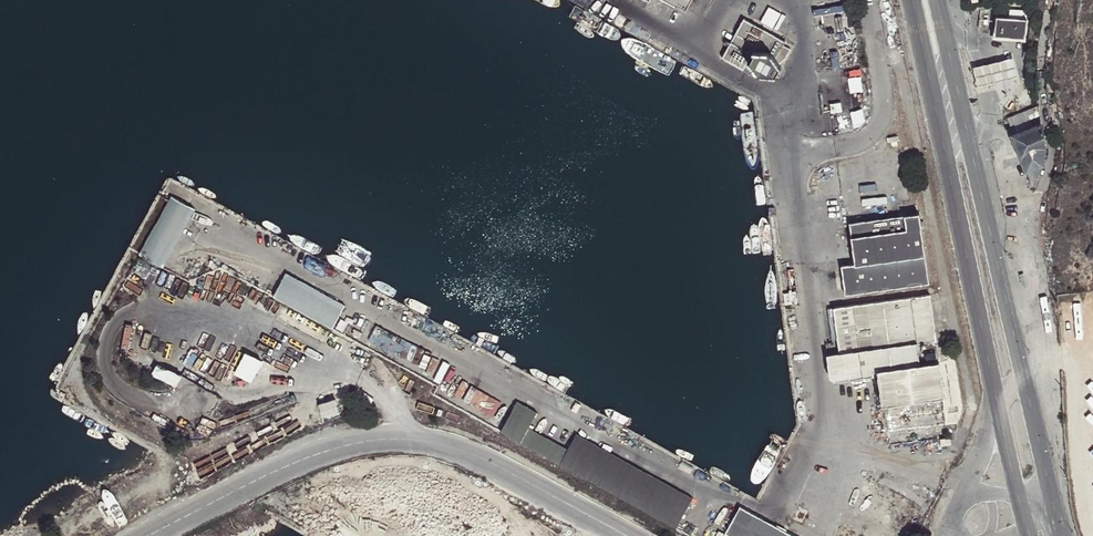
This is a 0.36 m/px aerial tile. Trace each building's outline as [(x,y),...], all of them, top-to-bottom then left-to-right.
[(684,14),(692,0),(659,0),(684,14)] [(1009,19),(1023,20),(1023,12),(1010,10),(1009,19)] [(1027,20),(1023,20),(1009,19),(996,17),(995,29),(994,37),(1012,39),(1025,41),(1027,20)] [(784,63),(789,52),(782,49),(784,43),(743,22),(722,60),(743,71),(742,74),(751,79),(754,74),(759,79),(775,78),(771,74),(776,69),(784,63)] [(972,68),(976,85),(990,82),(1016,76),(1012,59),(986,65),(972,68)] [(1039,111),(1039,107),(1027,111),(1028,115),(1039,111)] [(1033,129),(1041,126),(1038,116),(1029,119),(1033,129)] [(1014,125),(1018,135),(1033,129),(1029,119),(1014,125)] [(1044,147),(1041,126),(1033,129),(1018,135),(1014,136),(1033,191),(1041,165),(1044,147)] [(181,231),(192,211),(173,200),(140,260),(159,271),(170,250),(181,231)] [(845,260),(849,290),(930,281),(922,210),(852,218),(857,259),(845,260)] [(196,213),(192,211),(181,231),(185,233),(196,213)] [(185,233),(181,231),(170,250),(175,253),(185,233)] [(175,253),(170,250),(159,271),(163,273),(175,253)] [(287,277),(284,281),(304,292),(307,288),(287,277)] [(304,292),(284,281),(273,301),(333,333),(343,314),(324,303),(304,292)] [(307,288),(304,292),(324,303),(326,299),(307,288)] [(832,309),(842,377),(877,372),(878,377),(882,406),(943,398),(930,296),(832,309)] [(326,299),(324,303),(343,314),(345,310),(326,299)] [(355,328),(352,334),(358,337),(361,331),(355,328)] [(216,414),(227,391),(187,368),(174,389),(216,414)] [(877,372),(842,377),(847,381),(878,377),(877,372)] [(517,403),(515,407),(534,418),(537,414),(517,403)] [(534,418),(515,407),(500,433),(676,529),(690,503),(671,492),(652,482),(632,471),(613,461),(594,450),(574,439),(568,451),(565,454),(546,443),(526,433),(528,429),(534,418)] [(548,440),(528,429),(526,433),(546,443),(548,440)] [(576,435),(574,439),(594,450),(596,446),(576,435)] [(951,437),(941,439),(942,446),(952,444),(951,437)] [(548,440),(546,443),(565,454),(568,451),(548,440)] [(596,446),(594,450),(613,461),(615,456),(596,446)] [(615,456),(613,461),(632,471),(634,467),(615,456)] [(634,467),(632,471),(652,482),(654,478),(634,467)] [(654,478),(652,482),(671,492),(673,488),(654,478)] [(673,488),(671,492),(690,503),(693,499),(673,488)] [(740,509),(725,535),(726,535),(791,535),(740,509)]
